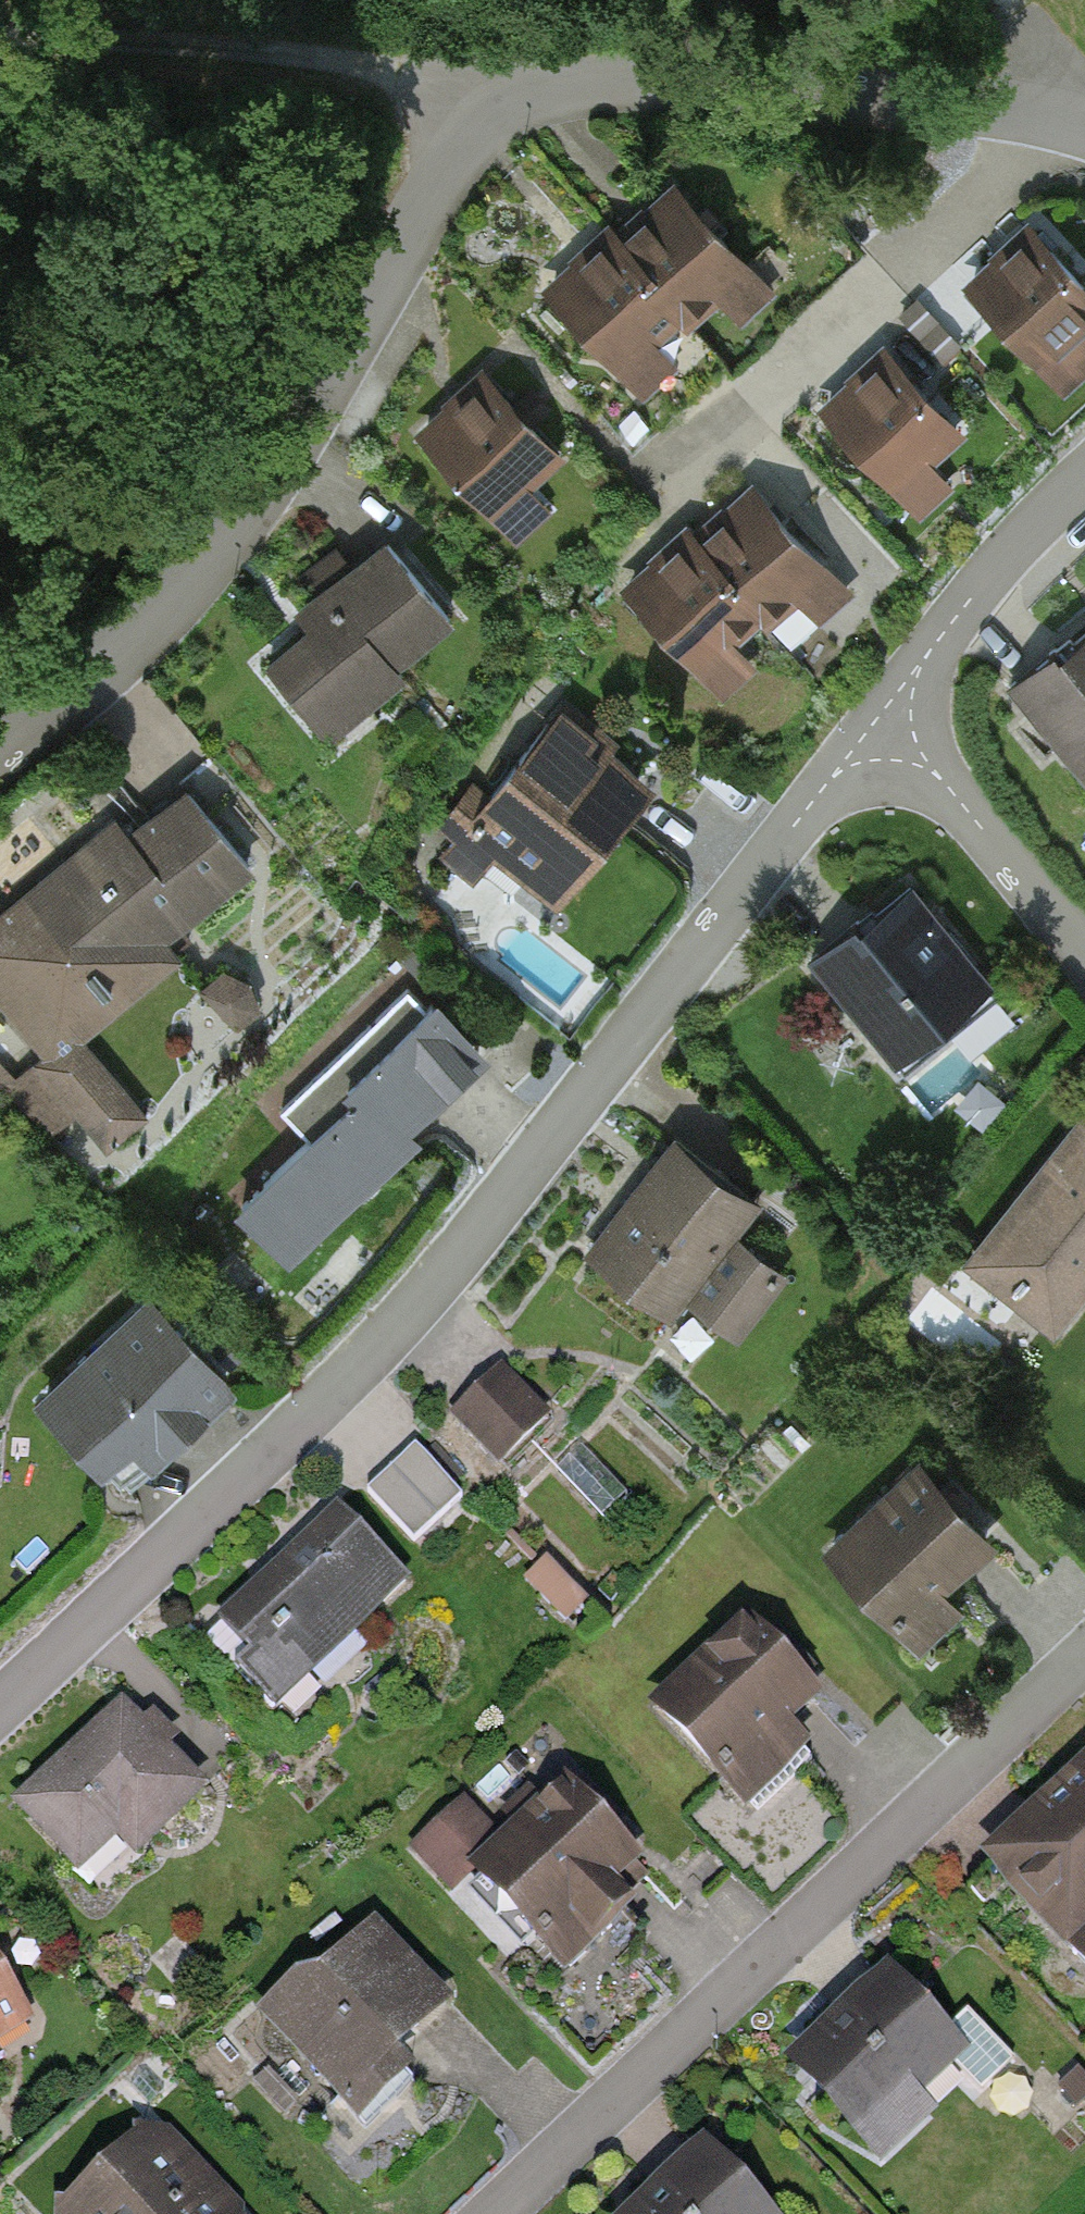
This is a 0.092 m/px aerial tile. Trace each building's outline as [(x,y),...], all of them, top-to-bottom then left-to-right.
[(668,194),(606,248),(702,358),(764,304),(668,194)] [(961,299),(1063,413),(1084,393),(1084,302),(1029,239),(961,299)] [(606,248),(544,302),(639,412),(702,358),(606,248)] [(884,367),(820,427),(919,532),(983,473),(884,367)] [(474,383),(411,438),(517,559),(580,503),(474,383)] [(756,468),(698,519),(792,650),(866,589),(756,468)] [(716,707),(792,650),(698,519),(615,583),(716,707)] [(247,660),(321,754),(460,644),(386,551),(247,660)] [(1005,703),(1084,799),(1084,636),(1005,703)] [(451,854),(553,930),(651,798),(549,723),(451,854)] [(41,1079),(258,899),(170,793),(0,934),(0,1030),(41,1079)] [(1002,995),(912,886),(804,974),(894,1084),(1002,995)] [(243,1043),(273,1016),(231,970),(201,998),(243,1043)] [(226,1213),(289,1280),(490,1093),(427,1026),(226,1213)] [(964,1277),(1056,1348),(1084,1310),(1084,1119),(964,1277)] [(755,1222),(671,1154),(581,1266),(665,1334),(685,1310),(739,1353),(788,1291),(734,1248),(755,1222)] [(150,1310),(28,1419),(113,1513),(235,1404),(150,1310)] [(455,1425),(502,1475),(552,1428),(505,1378),(455,1425)] [(367,1500),(408,1547),(457,1504),(416,1457),(367,1500)] [(918,1474),(821,1566),(923,1672),(971,1626),(948,1602),(996,1555),(918,1474)] [(272,1721),(407,1590),(331,1512),(196,1642),(272,1721)] [(551,1560),(527,1583),(571,1629),(594,1606),(551,1560)] [(745,1622),(654,1712),(758,1818),(817,1760),(794,1737),(827,1705),(745,1622)] [(202,1794),(120,1713),(13,1820),(95,1901),(202,1794)] [(979,1845),(1084,1958),(1084,1747),(979,1845)] [(454,1883),(471,1868),(559,1965),(660,1875),(571,1778),(507,1835),(469,1793),(416,1840),(454,1883)] [(316,1965),(260,2018),(365,2130),(422,2078),(405,2059),(459,2008),(381,1924),(326,1975),(316,1965)] [(37,2010),(0,1951),(0,2034),(37,2010)] [(992,2062),(892,1955),(786,2053),(886,2161),(992,2062)] [(52,2213),(243,2213),(241,2212),(250,2203),(151,2110),(52,2213)] [(705,2134),(618,2213),(780,2213),(705,2134)]
